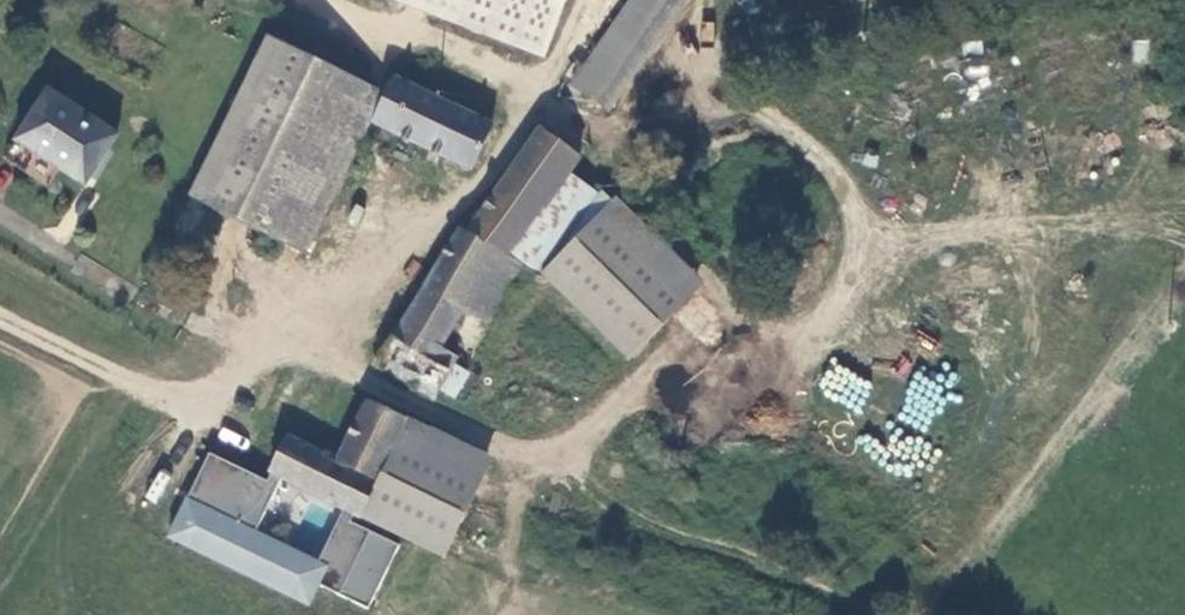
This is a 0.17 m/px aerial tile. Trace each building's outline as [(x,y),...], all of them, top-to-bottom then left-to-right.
[(547,57),(568,0),(394,0),(547,57)] [(635,3),(573,88),(598,106),(671,0),(637,0),(635,3)] [(300,252),(378,94),(283,48),(205,205),(300,252)] [(469,172),(489,123),(391,78),(370,129),(469,172)] [(119,135),(47,90),(13,144),(84,189),(119,135)] [(373,369),(379,372),(430,405),(456,362),(435,350),(460,310),(484,325),(519,267),(505,257),(512,247),(540,205),(545,208),(569,174),(581,157),(538,128),(528,142),(467,229),(460,224),(373,369)] [(546,267),(596,195),(569,174),(545,208),(540,205),(512,247),(544,269),(546,267)] [(599,192),(596,195),(546,267),(635,353),(694,290),(599,192)] [(862,410),(873,378),(828,363),(817,394),(862,410)] [(346,402),(321,458),(357,475),(378,426),(382,416),(346,402)] [(378,426),(357,475),(342,512),(354,517),(423,548),(460,461),(378,426)] [(267,478),(342,512),(357,475),(321,458),(270,435),(252,471),(267,478)] [(267,478),(265,482),(209,455),(165,538),(308,609),(321,588),(369,613),(404,543),(351,523),(354,517),(342,512),(267,478)]
